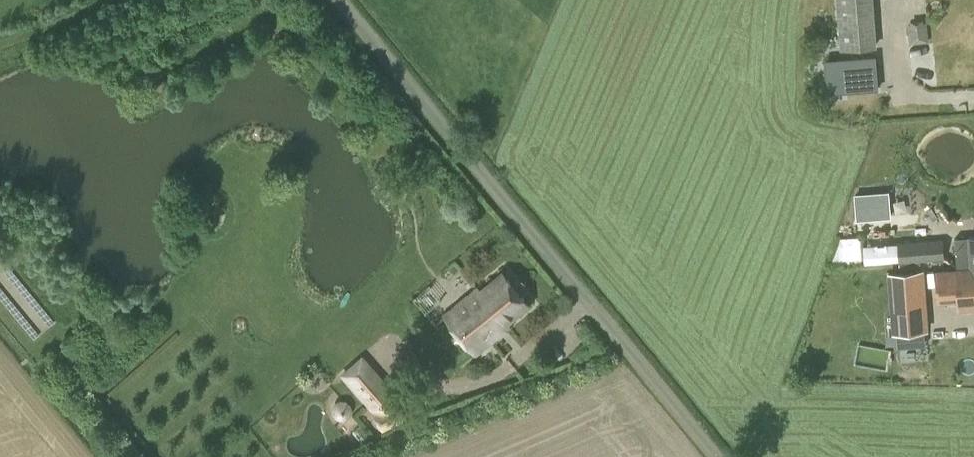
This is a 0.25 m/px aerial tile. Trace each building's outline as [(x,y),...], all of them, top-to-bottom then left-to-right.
[(874,16),(873,0),(837,0),(838,18),(874,16)] [(929,42),(927,22),(907,24),(909,44),(929,42)] [(827,97),(875,95),(874,63),(826,65),(827,97)] [(855,221),(883,221),(883,195),(855,195),(855,221)] [(955,238),(957,270),(970,269),(971,284),(973,284),(973,236),(955,238)] [(921,260),(945,259),(943,238),(898,241),(899,251),(877,252),(878,262),(888,261),(888,260),(894,260),(894,262),(899,261),(900,265),(921,264),(921,260)] [(892,333),(928,330),(924,269),(888,271),(892,333)] [(960,309),(973,308),(973,284),(971,284),(970,269),(957,270),(937,272),(939,294),(959,292),(960,309)] [(528,304),(503,273),(481,292),(478,288),(445,316),(476,353),(509,325),(506,322),(528,304)] [(859,344),(857,363),(888,367),(890,347),(859,344)] [(398,395),(361,354),(338,374),(371,411),(381,431),(420,412),(417,406),(419,405),(413,394),(412,395),(409,389),(398,395)]
